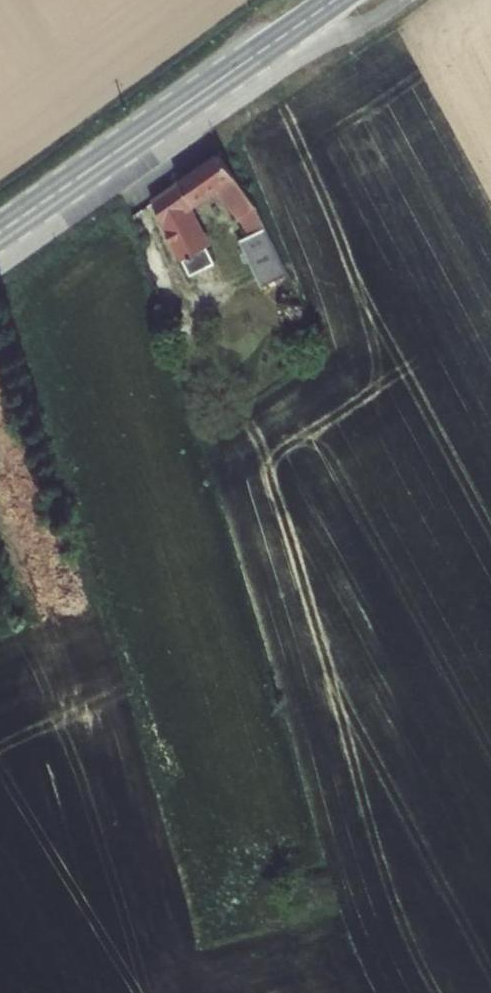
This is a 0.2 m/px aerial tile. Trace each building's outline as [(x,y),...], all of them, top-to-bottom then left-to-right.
[(219,155),(152,201),(188,276),(213,264),(187,209),(218,186),(244,223),(243,223),(250,234),(239,239),(261,287),(288,274),(256,206),(219,155)]
